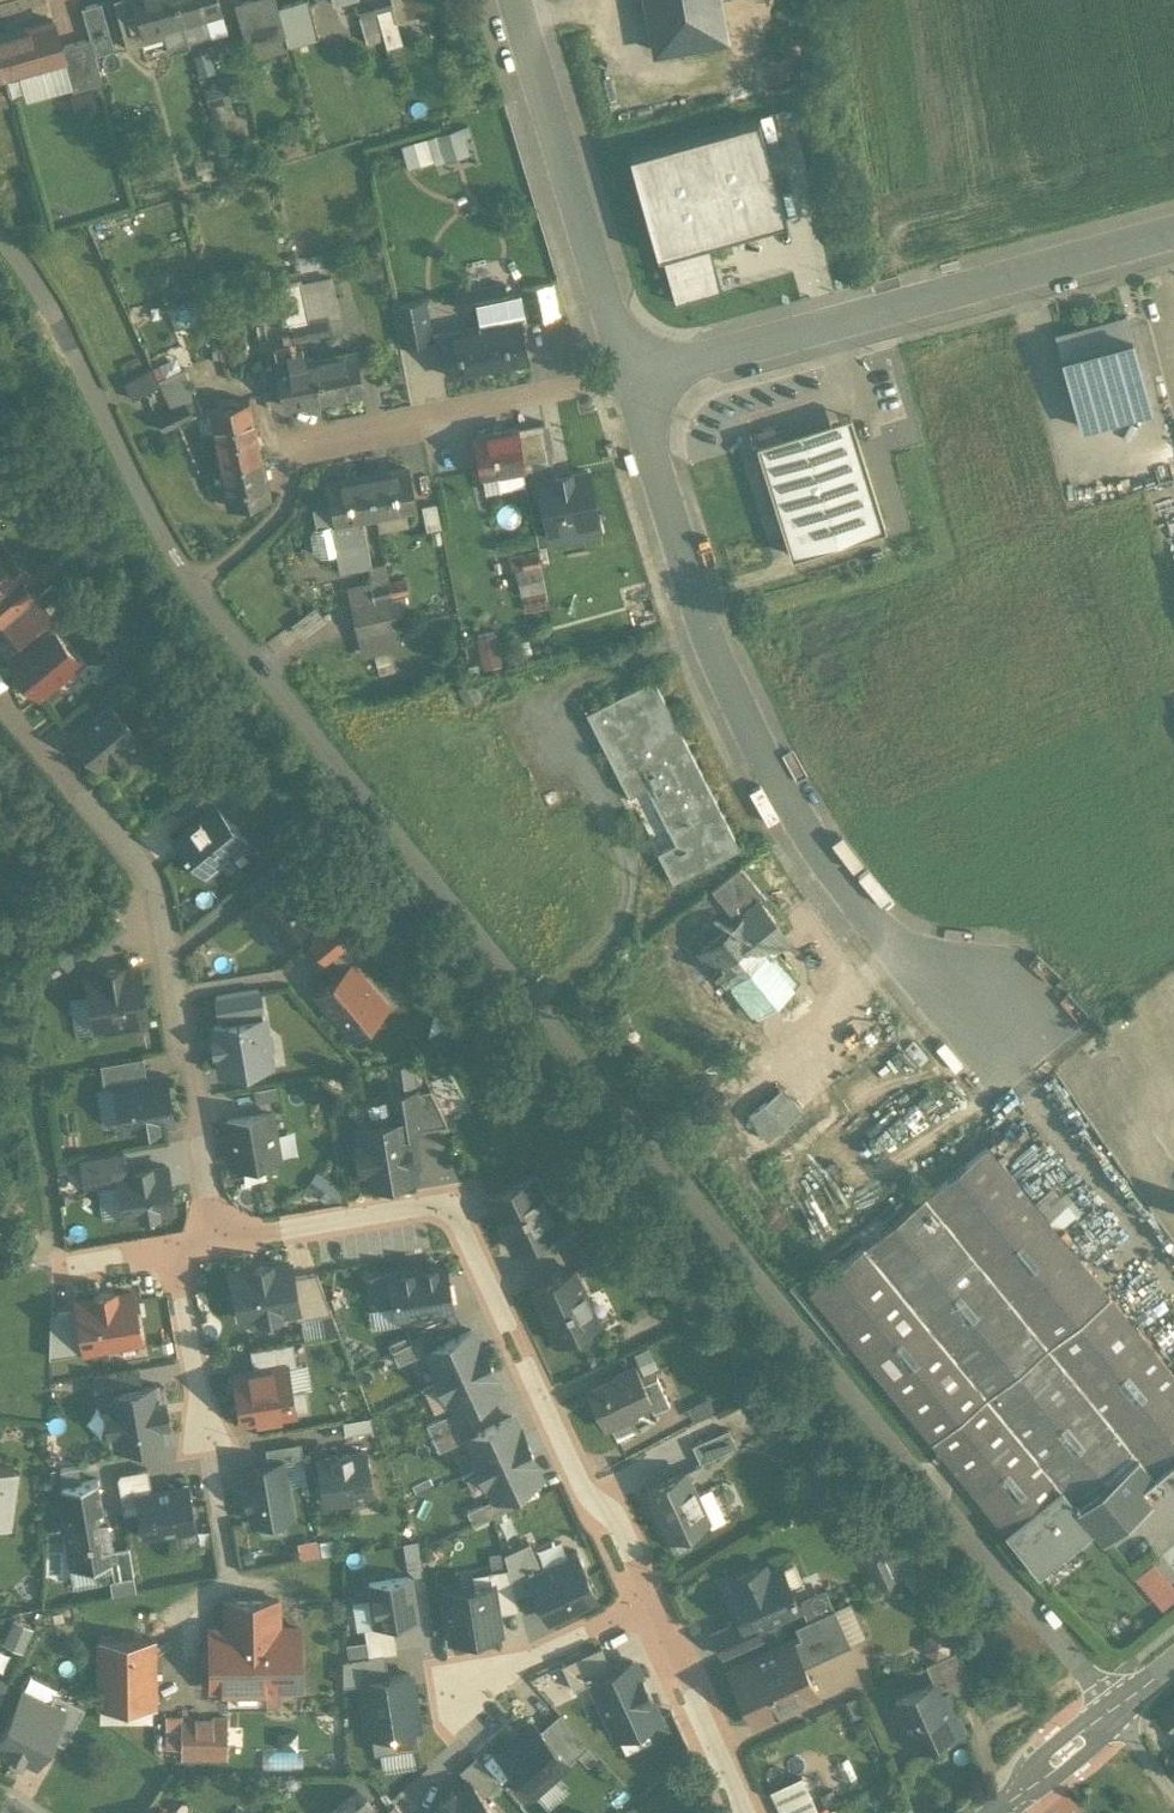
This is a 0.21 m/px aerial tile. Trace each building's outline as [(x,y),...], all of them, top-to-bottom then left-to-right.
[(127,45),(163,35),(165,34),(163,26),(182,20),(176,0),(114,0),(127,45)] [(182,20),(204,14),(220,9),(217,0),(176,0),(182,20)] [(238,3),(249,44),(283,34),(284,34),(276,6),(277,6),(275,0),(247,0),(238,3)] [(276,6),(284,34),(283,34),(287,46),(318,37),(307,0),(299,0),(277,6),(276,6)] [(352,0),(357,16),(376,10),(373,0),(353,0),(352,0)] [(376,10),(391,6),(393,5),(391,0),(373,0),(376,10)] [(393,5),(391,6),(395,18),(407,14),(402,0),(391,0),(393,5)] [(412,13),(430,7),(428,0),(409,0),(412,13)] [(655,50),(725,37),(719,0),(646,0),(655,50)] [(100,1),(81,7),(89,37),(94,55),(114,49),(100,1)] [(204,14),(182,20),(188,41),(210,34),(204,14)] [(0,33),(0,64),(3,75),(3,76),(63,59),(64,59),(60,45),(52,18),(0,33)] [(182,20),(163,26),(165,34),(163,35),(168,50),(189,44),(188,41),(182,20)] [(89,37),(60,45),(64,59),(63,59),(72,92),(87,88),(102,83),(94,55),(89,37)] [(87,88),(72,92),(77,107),(91,103),(87,88)] [(757,117),(629,153),(658,254),(661,253),(707,240),(786,218),(757,117)] [(466,123),(402,141),(409,167),(474,150),(466,123)] [(721,290),(707,240),(661,253),(675,303),(721,290)] [(502,282),(488,284),(491,300),(504,298),(502,282)] [(551,282),(519,288),(524,316),(557,310),(551,282)] [(488,284),(471,288),(474,303),(491,300),(488,284)] [(296,286),(275,290),(282,326),(291,324),(303,322),(296,286)] [(471,288),(452,291),(455,307),(474,303),(471,288)] [(425,301),(394,306),(401,342),(431,336),(425,301)] [(1125,315),(1056,333),(1062,355),(1131,336),(1125,315)] [(324,318),(309,321),(311,334),(326,332),(324,318)] [(516,320),(479,326),(486,364),(523,357),(516,320)] [(303,322),(291,324),(293,338),(311,334),(309,321),(303,322)] [(479,326),(439,333),(446,372),(486,364),(479,326)] [(1131,336),(1062,355),(1081,426),(1151,407),(1131,336)] [(354,350),(315,357),(323,396),(361,390),(354,350)] [(315,357),(294,360),(293,354),(275,357),(283,403),(323,396),(315,357)] [(149,368),(123,381),(131,398),(158,386),(149,368)] [(248,399),(209,406),(221,466),(260,458),(248,399)] [(185,403),(170,409),(176,422),(190,416),(185,403)] [(170,409),(156,416),(161,429),(176,422),(170,409)] [(543,421),(515,426),(523,467),(551,461),(543,421)] [(515,426),(475,434),(483,474),(523,467),(515,426)] [(793,461),(785,434),(756,443),(765,470),(793,461)] [(793,461),(765,470),(791,555),(884,526),(858,441),(793,461)] [(260,458),(221,466),(229,504),(268,496),(260,458)] [(406,467),(368,474),(375,513),(414,506),(406,467)] [(549,541),(601,530),(588,467),(536,478),(549,541)] [(368,473),(328,481),(332,502),(312,506),(315,525),(314,525),(309,532),(313,549),(320,554),(335,551),(339,570),(371,564),(361,516),(375,513),(368,474),(368,473)] [(1173,522),(1173,475),(1146,484),(1160,527),(1173,522)] [(20,578),(25,574),(8,553),(1,558),(0,557),(0,595),(20,578)] [(538,556),(522,559),(524,573),(541,570),(538,556)] [(404,577),(387,580),(391,593),(407,591),(404,577)] [(20,578),(0,595),(0,620),(2,623),(35,596),(20,578)] [(387,580),(370,584),(373,598),(389,594),(391,593),(387,580)] [(370,584),(370,583),(349,587),(362,651),(400,644),(389,594),(373,598),(370,584)] [(35,596),(2,623),(17,641),(10,647),(17,656),(51,628),(44,620),(51,615),(35,596)] [(51,628),(17,656),(24,664),(18,669),(36,691),(49,679),(52,683),(79,661),(51,627),(51,628)] [(480,664),(500,663),(499,631),(479,631),(480,664)] [(652,676),(586,709),(618,774),(684,740),(652,676)] [(109,704),(72,735),(97,764),(109,754),(111,757),(124,746),(122,744),(134,734),(109,704)] [(684,740),(618,774),(628,795),(646,786),(673,841),(657,849),(672,880),(737,847),(684,740)] [(241,800),(213,771),(191,789),(207,807),(215,801),(225,813),(241,800)] [(207,807),(198,814),(189,822),(171,837),(202,874),(218,863),(206,846),(217,838),(231,854),(249,841),(225,813),(215,801),(207,807)] [(283,851),(265,866),(277,880),(281,877),(295,865),(283,851)] [(740,864),(711,887),(735,917),(758,899),(759,900),(765,895),(740,864)] [(295,865),(281,877),(292,890),(306,878),(295,865)] [(277,880),(252,901),(267,920),(261,925),(276,943),(311,913),(292,890),(281,877),(277,880)] [(735,917),(700,945),(713,962),(710,965),(714,969),(717,966),(752,1010),(794,977),(758,931),(774,918),(759,900),(758,899),(735,917)] [(339,915),(309,940),(326,960),(332,956),(344,946),(356,936),(339,915)] [(344,946),(332,956),(343,970),(349,965),(350,963),(351,963),(355,960),(344,946)] [(377,995),(351,965),(352,965),(351,963),(350,963),(349,965),(343,970),(317,991),(316,992),(317,994),(349,1032),(348,1032),(350,1033),(373,1013),(366,1004),(377,995)] [(135,967),(119,969),(119,967),(104,969),(104,972),(88,975),(88,974),(86,975),(86,977),(87,977),(94,1023),(95,1025),(97,1025),(107,1023),(108,1029),(135,1025),(134,1018),(143,1017),(144,1017),(146,1016),(146,1014),(145,1014),(138,969),(138,968),(137,966),(135,966),(135,967)] [(258,988),(215,995),(219,1017),(261,1009),(258,988)] [(261,1009),(219,1017),(220,1024),(213,1025),(215,1037),(212,1037),(214,1050),(217,1050),(220,1071),(265,1063),(263,1048),(270,1046),(267,1032),(265,1033),(261,1009)] [(142,1056),(99,1063),(103,1086),(115,1084),(115,1083),(146,1078),(142,1056)] [(146,1078),(115,1083),(115,1084),(122,1127),(139,1124),(139,1128),(155,1125),(155,1121),(171,1119),(163,1075),(146,1078)] [(254,1108),(280,1106),(278,1082),(252,1084),(254,1108)] [(429,1088),(387,1095),(387,1096),(389,1096),(393,1120),(406,1118),(408,1130),(447,1124),(447,1123),(430,1088),(429,1088)] [(270,1111),(226,1119),(234,1165),(278,1158),(270,1111)] [(393,1120),(359,1126),(357,1126),(357,1128),(358,1128),(360,1143),(359,1143),(358,1143),(356,1144),(357,1146),(360,1165),(360,1167),(362,1167),(362,1166),(364,1166),(366,1181),(366,1183),(414,1175),(414,1176),(416,1175),(416,1173),(415,1173),(408,1130),(406,1118),(393,1120)] [(987,1142),(808,1287),(1037,1568),(1088,1527),(1098,1539),(1148,1499),(1137,1486),(1173,1456),(1173,1372),(1048,1218),(1066,1203),(1050,1184),(1033,1198),(987,1142)] [(124,1150),(81,1157),(86,1185),(118,1180),(117,1174),(127,1172),(124,1150)] [(117,1174),(118,1180),(125,1217),(174,1208),(166,1165),(151,1168),(151,1165),(132,1168),(133,1171),(127,1172),(117,1174)] [(318,1170),(306,1186),(329,1203),(341,1186),(318,1170)] [(531,1175),(489,1195),(499,1217),(502,1215),(516,1247),(556,1228),(531,1175)] [(581,1219),(576,1208),(557,1217),(569,1243),(588,1234),(581,1219)] [(600,1210),(581,1219),(588,1234),(603,1227),(611,1224),(600,1210)] [(603,1227),(588,1234),(601,1260),(615,1253),(603,1227)] [(588,1234),(569,1243),(581,1269),(601,1260),(588,1234)] [(292,1276),(289,1262),(270,1266),(269,1264),(253,1267),(253,1269),(233,1272),(240,1317),(259,1314),(260,1316),(279,1312),(278,1311),(295,1308),(297,1308),(292,1276)] [(444,1264),(370,1276),(373,1298),(393,1294),(397,1315),(451,1306),(444,1264)] [(572,1268),(533,1286),(546,1315),(544,1316),(556,1340),(597,1321),(572,1268)] [(292,1276),(297,1308),(295,1308),(297,1318),(331,1312),(316,1272),(292,1276)] [(94,1297),(76,1300),(78,1308),(85,1347),(139,1339),(132,1291),(114,1294),(113,1290),(94,1294),(94,1297)] [(50,1313),(49,1355),(85,1350),(85,1347),(78,1308),(50,1313)] [(478,1343),(471,1329),(437,1345),(427,1350),(434,1364),(431,1365),(438,1381),(488,1358),(480,1342),(478,1343)] [(398,1363),(427,1350),(437,1345),(431,1331),(392,1350),(398,1363)] [(292,1340),(250,1348),(254,1369),(286,1363),(286,1365),(296,1363),(292,1340)] [(495,1375),(488,1358),(438,1381),(446,1397),(448,1396),(455,1410),(499,1390),(493,1376),(495,1375)] [(290,1390),(286,1365),(286,1363),(254,1369),(235,1372),(243,1419),(294,1411),(290,1390)] [(634,1364),(614,1374),(614,1376),(606,1379),(607,1380),(586,1389),(603,1426),(633,1412),(632,1409),(648,1401),(651,1400),(643,1382),(634,1364)] [(108,1394),(108,1392),(140,1386),(136,1367),(94,1374),(98,1395),(108,1394)] [(669,1404),(656,1377),(643,1382),(651,1400),(648,1401),(653,1411),(669,1404)] [(140,1386),(108,1392),(108,1394),(111,1407),(106,1408),(109,1428),(114,1427),(116,1443),(164,1435),(161,1419),(166,1418),(162,1399),(158,1399),(156,1384),(140,1386)] [(290,1390),(294,1411),(310,1407),(306,1387),(290,1390)] [(426,1424),(433,1437),(471,1418),(465,1405),(455,1410),(426,1424)] [(371,1415),(342,1419),(345,1433),(374,1429),(371,1415)] [(518,1429),(512,1416),(478,1432),(467,1437),(474,1451),(472,1452),(479,1468),(528,1445),(520,1428),(518,1429)] [(439,1450),(467,1437),(478,1432),(471,1418),(433,1437),(439,1450)] [(728,1427),(692,1443),(700,1460),(735,1444),(728,1427)] [(265,1447),(268,1464),(282,1461),(282,1463),(303,1459),(300,1441),(265,1447)] [(536,1461),(528,1445),(479,1468),(487,1484),(489,1483),(495,1497),(506,1492),(540,1476),(533,1463),(536,1461)] [(371,1491),(364,1449),(318,1457),(326,1503),(357,1497),(356,1494),(371,1491)] [(282,1463),(282,1461),(268,1464),(244,1468),(247,1485),(243,1485),(246,1503),(249,1502),(253,1520),(291,1513),(282,1463)] [(0,1464),(0,1518),(6,1518),(13,1466),(0,1464)] [(123,1513),(138,1510),(135,1491),(151,1488),(147,1468),(116,1473),(123,1513)] [(685,1469),(645,1486),(668,1536),(667,1536),(672,1545),(678,1547),(690,1542),(692,1536),(690,1533),(688,1527),(707,1518),(695,1492),(685,1469)] [(104,1516),(98,1478),(56,1485),(70,1566),(110,1560),(111,1559),(110,1549),(109,1543),(112,1543),(107,1515),(104,1516)] [(196,1527),(188,1482),(151,1488),(135,1491),(138,1510),(142,1536),(196,1527)] [(709,1486),(695,1492),(707,1518),(688,1527),(690,1533),(724,1517),(709,1486)] [(506,1492),(495,1497),(467,1510),(473,1523),(512,1505),(506,1492)] [(303,1556),(320,1551),(316,1536),(299,1540),(303,1556)] [(418,1538),(403,1541),(407,1566),(414,1574),(424,1573),(418,1538)] [(528,1541),(504,1552),(507,1566),(515,1594),(535,1588),(529,1575),(542,1569),(528,1541)] [(900,1544),(883,1552),(894,1576),(894,1577),(911,1569),(900,1544)] [(110,1549),(111,1559),(110,1560),(114,1580),(133,1576),(129,1546),(110,1549)] [(535,1588),(549,1618),(595,1597),(585,1576),(588,1575),(576,1549),(556,1558),(558,1561),(542,1569),(529,1575),(535,1588)] [(883,1552),(882,1551),(868,1557),(880,1583),(894,1577),(894,1576),(883,1552)] [(1173,1597),(1173,1579),(1155,1558),(1136,1575),(1164,1606),(1173,1597)] [(762,1563),(732,1577),(736,1585),(726,1590),(732,1605),(735,1604),(739,1615),(748,1611),(754,1624),(800,1604),(799,1600),(792,1586),(790,1587),(780,1565),(766,1572),(762,1563)] [(515,1594),(507,1566),(488,1569),(490,1581),(492,1580),(497,1612),(519,1608),(515,1594)] [(451,1637),(499,1629),(497,1612),(492,1580),(490,1581),(488,1569),(472,1572),(474,1583),(444,1588),(451,1637)] [(392,1621),(416,1617),(409,1575),(369,1581),(376,1624),(392,1621)] [(823,1589),(799,1600),(800,1604),(800,1603),(806,1617),(831,1606),(823,1589)] [(277,1598),(226,1599),(226,1626),(209,1626),(210,1656),(210,1687),(246,1687),(247,1704),(266,1704),(266,1687),(299,1687),(298,1654),(298,1626),(278,1626),(277,1598)] [(806,1617),(794,1622),(799,1634),(790,1638),(802,1663),(850,1641),(833,1605),(806,1617)] [(739,1615),(711,1627),(723,1654),(760,1637),(754,1624),(748,1611),(739,1615)] [(392,1621),(376,1624),(364,1626),(368,1655),(385,1652),(397,1650),(392,1621)] [(952,1649),(949,1628),(925,1631),(927,1652),(952,1649)] [(153,1637),(98,1637),(99,1705),(154,1705),(153,1637)] [(790,1638),(732,1666),(742,1686),(739,1687),(755,1721),(816,1693),(802,1663),(790,1638)] [(591,1678),(611,1669),(600,1645),(561,1663),(573,1688),(591,1680),(591,1678)] [(958,1647),(924,1662),(933,1681),(934,1680),(939,1692),(968,1679),(958,1647)] [(343,1684),(360,1682),(360,1680),(389,1675),(385,1652),(368,1655),(342,1659),(343,1684)] [(591,1680),(617,1735),(658,1716),(632,1660),(611,1669),(591,1678),(591,1680)] [(375,1752),(418,1745),(416,1726),(418,1726),(410,1672),(389,1675),(360,1680),(360,1682),(368,1734),(371,1733),(375,1752)] [(933,1681),(893,1698),(914,1744),(955,1726),(939,1692),(934,1680),(933,1681)] [(62,1711),(48,1704),(22,1691),(0,1736),(0,1745),(36,1763),(49,1736),(62,1711)] [(48,1704),(62,1711),(49,1736),(63,1744),(84,1706),(54,1692),(48,1704)] [(1159,1712),(1173,1730),(1173,1729),(1173,1699),(1159,1712)] [(559,1712),(540,1729),(569,1761),(588,1744),(559,1712)] [(181,1716),(165,1716),(165,1727),(181,1727),(181,1716)] [(226,1716),(181,1716),(181,1727),(181,1757),(226,1757),(226,1716)] [(533,1793),(569,1761),(540,1729),(534,1722),(498,1753),(533,1793)] [(245,1747),(245,1723),(229,1724),(229,1747),(245,1747)] [(468,1780),(483,1796),(498,1781),(475,1755),(459,1769),(468,1780)] [(548,1807),(570,1787),(559,1775),(537,1794),(548,1807)] [(780,1812),(808,1812),(816,1810),(800,1777),(770,1791),(780,1812)] [(483,1796),(468,1780),(455,1792),(453,1789),(438,1802),(441,1804),(431,1812),(498,1812),(483,1796)] [(357,1788),(329,1812),(379,1812),(357,1788)] [(889,1806),(893,1812),(908,1812),(903,1801),(889,1806)] [(381,1812),(404,1812),(395,1802),(381,1812)]
